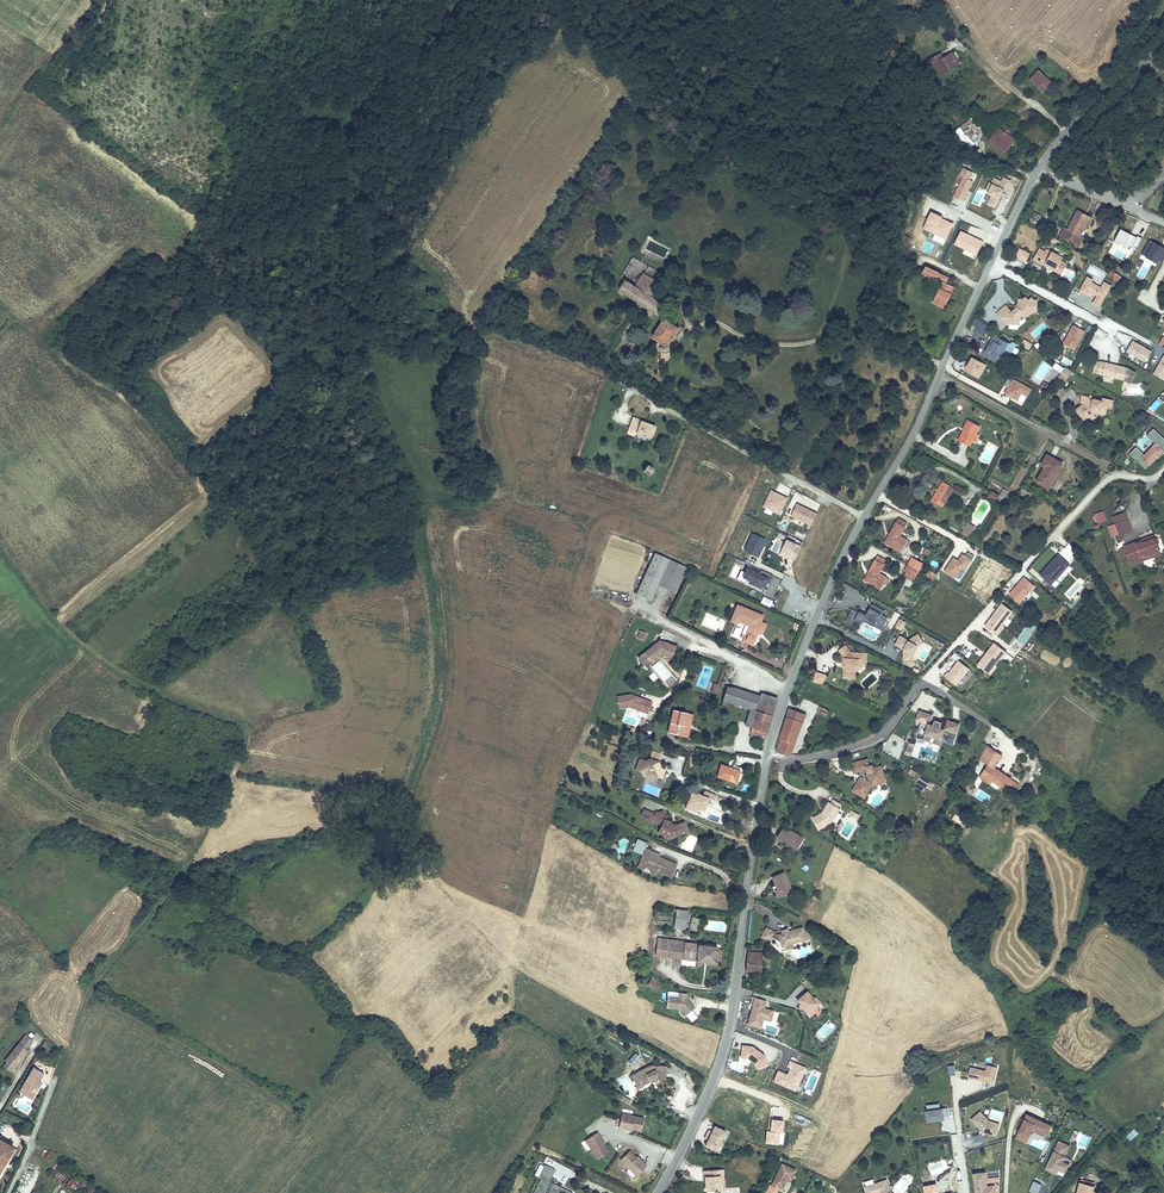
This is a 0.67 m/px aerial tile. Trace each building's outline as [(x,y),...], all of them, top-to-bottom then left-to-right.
[(933,69),(940,79),(956,70),(949,59),(941,64),(938,59),(927,66),(930,70),(933,69)] [(1050,81),(1036,71),(1029,80),(1043,91),(1050,81)] [(957,135),(956,137),(966,150),(973,146),(975,148),(984,137),(970,119),(955,131),(957,135)] [(1013,144),(1000,134),(990,146),(1002,155),(1009,148),(1010,148),(1013,144)] [(964,201),(973,180),(971,179),(974,171),(971,170),(973,165),(963,161),(958,174),(962,176),(953,196),(964,201)] [(991,193),(987,204),(996,208),(1005,185),(1009,187),(1012,179),(1003,176),(1002,179),(993,175),(986,191),(991,193)] [(985,203),(991,194),(980,188),(971,202),(979,206),(983,201),(985,203)] [(1075,210),(1065,229),(1078,235),(1082,229),(1079,227),(1085,215),(1075,210)] [(1038,222),(1042,215),(1034,211),(1030,218),(1038,222)] [(1133,254),(1142,238),(1121,227),(1114,241),(1121,244),(1119,247),(1133,254)] [(1052,235),(1046,232),(1042,239),(1047,242),(1052,235)] [(1142,254),(1159,261),(1163,249),(1163,245),(1148,238),(1142,254)] [(1018,247),(1015,256),(1027,260),(1030,251),(1018,247)] [(1034,248),(1029,259),(1041,265),(1041,263),(1046,265),(1051,268),(1050,270),(1055,273),(1061,263),(1056,260),(1058,257),(1047,251),(1045,254),(1034,248)] [(636,290),(630,299),(662,318),(670,306),(664,302),(661,307),(652,301),(661,286),(656,283),(660,277),(649,269),(636,290)] [(1118,282),(1122,275),(1115,272),(1111,279),(1118,282)] [(944,314),(954,292),(946,288),(948,283),(939,278),(939,277),(925,273),(923,280),(936,286),(936,284),(942,288),(933,309),(944,314)] [(1092,303),(1100,307),(1112,284),(1103,280),(1101,284),(1086,276),(1079,290),(1088,295),(1090,291),(1096,295),(1092,303)] [(619,292),(625,283),(620,279),(614,289),(619,292)] [(630,299),(636,290),(625,283),(619,292),(630,299)] [(1005,315),(999,320),(1002,324),(1003,322),(1014,323),(1014,320),(1016,318),(1018,319),(1020,318),(1019,316),(1021,314),(1020,313),(1027,307),(1032,308),(1033,299),(1029,298),(1027,296),(1025,298),(1022,296),(1019,298),(1014,298),(1014,302),(1014,304),(1011,307),(1007,311),(1005,312),(1005,315)] [(996,316),(1005,309),(1001,304),(992,312),(996,316)] [(1020,313),(1021,314),(1023,316),(1028,311),(1032,312),(1032,308),(1027,307),(1020,313)] [(1007,311),(1005,309),(996,316),(999,320),(1005,315),(1005,312),(1007,311)] [(975,318),(972,325),(978,327),(976,330),(986,335),(990,325),(975,318)] [(679,329),(664,320),(652,339),(667,349),(679,329)] [(1075,350),(1085,330),(1072,323),(1062,343),(1075,350)] [(1010,346),(991,336),(984,348),(997,355),(999,351),(1006,354),(1010,346)] [(1030,348),(1033,342),(1024,339),(1022,344),(1030,348)] [(1145,361),(1152,349),(1132,339),(1126,351),(1145,361)] [(1163,379),(1163,354),(1163,353),(1153,373),(1163,379)] [(971,355),(963,370),(979,378),(986,362),(971,355)] [(1095,372),(1120,379),(1125,382),(1132,371),(1123,366),(1099,359),(1095,372)] [(1061,372),(1058,376),(1066,380),(1071,371),(1055,362),(1052,367),(1061,372)] [(1028,396),(1032,387),(1011,378),(1004,394),(1018,400),(1021,393),(1028,396)] [(1038,387),(1044,391),(1049,384),(1042,380),(1038,387)] [(1091,398),(1076,406),(1082,418),(1097,410),(1091,398)] [(961,438),(969,442),(971,439),(976,431),(980,424),(968,418),(964,425),(967,427),(961,438)] [(967,427),(964,425),(958,436),(961,438),(967,427)] [(1129,454),(1147,470),(1163,451),(1163,438),(1153,428),(1146,435),(1154,442),(1144,453),(1136,446),(1129,454)] [(631,430),(626,442),(635,446),(648,452),(653,440),(631,430)] [(976,431),(971,439),(975,441),(980,433),(976,431)] [(1045,464),(1036,481),(1040,483),(1041,482),(1047,485),(1055,470),(1056,470),(1062,461),(1046,453),(1041,462),(1045,464)] [(653,468),(644,460),(639,466),(648,474),(653,468)] [(935,492),(946,499),(954,485),(943,479),(935,492)] [(1002,501),(1008,490),(1003,488),(998,498),(1002,501)] [(780,514),(788,496),(771,489),(761,511),(771,515),(773,511),(780,514)] [(1023,489),(1021,494),(1030,497),(1032,492),(1023,489)] [(996,500),(998,493),(990,490),(988,497),(996,500)] [(790,516),(810,526),(818,513),(797,502),(790,516)] [(1097,523),(1107,520),(1104,510),(1094,513),(1097,523)] [(1114,514),(1116,522),(1127,518),(1125,510),(1114,514)] [(906,518),(897,513),(884,536),(900,546),(906,535),(897,529),(901,522),(903,523),(906,518)] [(1127,518),(1116,522),(1120,532),(1131,529),(1127,518)] [(972,525),(967,522),(962,530),(967,533),(972,525)] [(758,557),(767,538),(752,531),(743,550),(758,557)] [(1124,544),(1124,546),(1127,554),(1129,560),(1142,555),(1141,552),(1146,550),(1147,553),(1160,548),(1155,536),(1142,540),(1142,538),(1138,540),(1124,544)] [(777,558),(792,566),(802,545),(786,537),(777,558)] [(924,546),(921,551),(927,555),(930,550),(924,546)] [(1142,555),(1129,560),(1130,562),(1146,557),(1161,552),(1160,548),(1147,553),(1146,550),(1141,552),(1142,555)] [(673,557),(659,550),(639,590),(653,597),(661,581),(673,557)] [(876,551),(863,574),(880,583),(886,572),(876,567),(880,559),(882,560),(884,555),(876,551)] [(953,556),(943,571),(955,578),(961,568),(965,571),(974,556),(968,552),(966,555),(962,552),(958,559),(953,556)] [(903,566),(913,571),(920,559),(910,553),(903,566)] [(1058,553),(1039,573),(1054,587),(1060,582),(1056,579),(1065,569),(1068,572),(1073,567),(1058,553)] [(673,557),(661,581),(676,588),(688,564),(673,557)] [(768,575),(746,567),(744,571),(739,569),(741,564),(735,562),(729,577),(740,581),(740,580),(763,588),(768,575)] [(926,573),(932,577),(935,572),(928,568),(926,573)] [(1065,571),(1057,579),(1059,581),(1067,573),(1065,571)] [(1009,593),(1020,603),(1035,585),(1024,575),(1009,593)] [(763,596),(760,602),(769,607),(773,600),(763,596)] [(997,634),(1014,611),(1001,602),(984,625),(997,634)] [(862,623),(881,632),(888,616),(883,614),(885,610),(871,604),(867,614),(852,607),(846,620),(853,623),(855,619),(863,622),(862,623)] [(745,631),(743,636),(752,640),(757,630),(760,632),(765,622),(745,614),(742,621),(748,624),(745,631)] [(898,617),(894,626),(902,630),(906,621),(898,617)] [(712,632),(716,634),(722,625),(720,624),(719,625),(716,624),(712,632)] [(643,640),(647,632),(639,629),(636,637),(643,640)] [(902,660),(914,660),(915,645),(921,645),(922,636),(897,635),(896,647),(903,647),(902,660)] [(639,656),(645,663),(649,659),(648,657),(652,654),(654,656),(657,653),(656,651),(659,649),(660,651),(672,655),(675,645),(660,639),(639,656)] [(843,640),(837,644),(841,650),(841,656),(842,656),(842,662),(841,673),(850,674),(852,663),(858,659),(857,658),(858,658),(858,659),(864,659),(866,649),(847,646),(843,640)] [(1009,655),(994,644),(977,666),(990,676),(996,668),(996,666),(1000,661),(1005,661),(1009,655)] [(955,652),(952,656),(957,660),(960,656),(955,652)] [(858,659),(858,658),(857,658),(858,659),(852,663),(850,674),(853,674),(853,665),(856,666),(860,663),(861,661),(864,661),(864,659),(858,659)] [(658,659),(649,668),(668,687),(677,678),(658,659)] [(957,688),(969,670),(958,661),(948,674),(947,673),(943,677),(957,688)] [(824,668),(814,665),(810,675),(820,678),(824,668)] [(649,676),(653,681),(657,678),(653,672),(649,676)] [(1022,687),(1027,689),(1030,683),(1024,681),(1022,687)] [(718,694),(719,684),(712,683),(711,693),(718,694)] [(755,709),(760,696),(727,684),(722,697),(749,708),(755,709)] [(749,708),(744,723),(765,730),(771,715),(763,712),(769,696),(762,693),(760,696),(755,709),(749,708)] [(648,713),(652,702),(646,700),(646,702),(643,700),(643,699),(630,694),(617,696),(619,708),(629,706),(648,713)] [(777,698),(769,696),(763,712),(771,715),(777,698)] [(802,709),(786,703),(784,711),(800,716),(802,709)] [(824,708),(816,705),(812,716),(820,719),(824,708)] [(677,734),(678,731),(685,733),(686,726),(685,726),(686,723),(690,724),(693,714),(673,709),(668,732),(677,734)] [(800,716),(784,711),(774,745),(790,750),(800,716)] [(933,715),(918,711),(915,722),(928,726),(923,741),(940,747),(944,734),(948,736),(946,744),(954,747),(961,725),(947,720),(944,731),(941,730),(942,725),(935,723),(933,727),(929,726),(933,715)] [(685,733),(678,731),(677,734),(688,736),(690,724),(686,723),(685,726),(686,726),(685,733)] [(985,763),(992,767),(1007,746),(996,738),(997,736),(993,733),(977,757),(985,763)] [(909,742),(906,750),(912,752),(915,744),(909,742)] [(640,770),(643,775),(646,774),(648,777),(653,775),(655,778),(659,776),(662,778),(665,769),(661,768),(659,769),(657,765),(659,764),(658,761),(661,753),(653,750),(650,758),(643,761),(643,760),(640,759),(636,770),(639,771),(640,770)] [(850,787),(859,792),(866,781),(881,777),(879,766),(869,768),(868,765),(867,760),(864,761),(863,756),(848,759),(850,770),(860,767),(862,774),(857,776),(850,787)] [(738,782),(741,768),(722,763),(719,777),(738,782)] [(996,770),(985,763),(981,769),(979,771),(990,779),(996,770)] [(979,771),(981,769),(975,765),(966,777),(972,782),(979,771)] [(746,769),(741,768),(738,782),(742,783),(746,769)] [(1000,773),(996,770),(990,779),(994,781),(1000,773)] [(997,784),(1004,776),(1002,774),(1000,773),(994,781),(997,784)] [(1008,779),(1004,776),(997,784),(1002,788),(1008,779)] [(882,780),(881,777),(866,781),(859,792),(862,794),(869,783),(882,780)] [(971,783),(965,778),(961,785),(966,789),(971,783)] [(1012,780),(1009,787),(1015,790),(1018,782),(1012,780)] [(705,810),(709,795),(690,790),(685,808),(697,811),(697,808),(705,810)] [(830,799),(827,803),(834,807),(836,803),(830,799)] [(820,810),(810,815),(816,827),(828,821),(835,809),(834,807),(827,803),(825,802),(820,810)] [(846,814),(853,819),(856,816),(849,810),(846,814)] [(649,814),(647,819),(646,821),(653,825),(654,823),(657,817),(649,814)] [(657,817),(654,823),(664,827),(662,832),(672,836),(674,834),(678,835),(678,836),(689,832),(685,824),(679,827),(666,822),(667,818),(666,817),(660,814),(659,814),(657,817)] [(781,825),(775,835),(784,841),(794,847),(800,837),(781,825)] [(793,850),(794,847),(784,841),(783,844),(793,850)] [(660,856),(646,852),(642,864),(647,866),(646,869),(651,871),(652,875),(656,877),(660,875),(673,878),(677,863),(662,859),(662,862),(659,861),(660,858),(660,856)] [(775,887),(779,895),(790,889),(782,871),(770,876),(775,887)] [(657,909),(655,926),(681,929),(683,911),(657,909)] [(762,928),(759,937),(769,941),(769,938),(778,940),(779,947),(785,945),(784,942),(791,940),(791,943),(798,941),(798,942),(803,941),(803,939),(807,938),(805,930),(801,930),(800,925),(791,928),(793,931),(787,933),(786,930),(780,932),(775,934),(772,931),(762,928)] [(680,959),(682,943),(655,940),(654,946),(673,947),(672,958),(680,959)] [(695,961),(714,963),(714,960),(714,955),(715,949),(715,946),(682,943),(680,959),(695,961)] [(672,958),(673,947),(654,946),(653,957),(657,958),(657,957),(664,958),(665,959),(665,958),(672,958)] [(762,970),(764,952),(749,951),(747,968),(762,970)] [(658,990),(662,982),(652,977),(649,985),(658,990)] [(689,992),(681,992),(680,996),(669,996),(669,1003),(673,1003),(673,1006),(682,1006),(683,1008),(689,1014),(697,1006),(688,997),(689,992)] [(813,1000),(807,994),(796,1003),(804,1012),(803,1013),(809,1019),(823,1007),(815,998),(813,1000)] [(765,1007),(766,1000),(754,997),(746,1024),(761,1028),(763,1018),(771,1020),(774,1010),(765,1007)] [(35,1039),(25,1033),(5,1058),(7,1060),(3,1065),(11,1071),(14,1066),(17,1067),(30,1050),(28,1048),(35,1039)] [(766,1065),(757,1041),(737,1048),(743,1064),(753,1060),(756,1069),(766,1065)] [(633,1065),(640,1056),(634,1052),(628,1061),(633,1065)] [(777,1070),(772,1081),(796,1091),(806,1066),(790,1060),(785,1073),(777,1070)] [(640,1083),(647,1079),(646,1074),(652,1072),(652,1077),(664,1078),(665,1065),(650,1064),(635,1071),(640,1083)] [(994,1081),(997,1066),(988,1064),(986,1069),(971,1066),(968,1076),(994,1081)] [(27,1087),(24,1092),(34,1098),(41,1084),(38,1083),(40,1080),(45,1071),(34,1065),(23,1085),(27,1087)] [(622,1095),(620,1100),(630,1104),(632,1100),(622,1095)] [(928,1120),(944,1117),(943,1105),(926,1108),(928,1120)] [(995,1135),(999,1122),(989,1119),(981,1110),(971,1118),(983,1131),(995,1135)] [(641,1130),(644,1117),(622,1112),(619,1127),(630,1129),(631,1128),(641,1130)] [(1046,1134),(1052,1123),(1027,1112),(1016,1136),(1026,1141),(1032,1127),(1046,1134)] [(716,1151),(726,1130),(714,1124),(704,1145),(716,1151)] [(1134,1127),(1125,1136),(1130,1141),(1139,1132),(1134,1127)] [(1075,1141),(1079,1131),(1075,1129),(1070,1139),(1075,1141)] [(598,1158),(609,1151),(603,1142),(604,1141),(597,1132),(585,1140),(598,1158)] [(983,1134),(973,1135),(974,1142),(984,1141),(983,1134)] [(1070,1144),(1059,1139),(1046,1167),(1057,1172),(1058,1168),(1065,1171),(1070,1162),(1063,1159),(1070,1144)] [(1,1144),(0,1145),(0,1177),(15,1151),(1,1144)] [(636,1175),(646,1164),(637,1155),(636,1156),(630,1149),(620,1159),(636,1175)] [(790,1178),(795,1168),(782,1162),(772,1184),(782,1188),(787,1177),(790,1178)] [(573,1192),(554,1183),(555,1180),(550,1178),(555,1169),(545,1164),(539,1176),(540,1177),(532,1192),(548,1192),(549,1192),(572,1192),(573,1192)] [(719,1169),(703,1170),(704,1182),(705,1189),(712,1189),(713,1190),(715,1190),(715,1188),(718,1188),(718,1175),(719,1175),(719,1169)] [(973,1171),(976,1189),(980,1189),(981,1192),(996,1192),(994,1183),(987,1184),(985,1169),(973,1171)] [(891,1190),(887,1178),(865,1185),(867,1192),(879,1192),(880,1192),(894,1192),(891,1190)] [(783,1191),(787,1192),(791,1181),(786,1179),(783,1191)] [(1035,1192),(1038,1192),(1042,1184),(1033,1180),(1029,1191),(1035,1192)]
